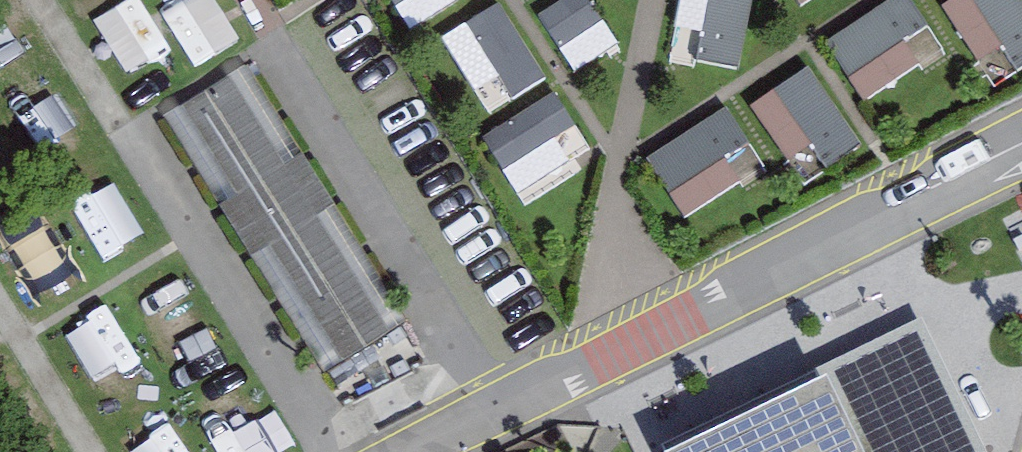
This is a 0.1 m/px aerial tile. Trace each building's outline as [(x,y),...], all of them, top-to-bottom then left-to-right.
[(134,74),(179,51),(153,0),(134,0),(105,15),(134,74)] [(250,40),(227,0),(191,0),(172,11),(204,66),(250,40)] [(426,27),(468,0),(408,0),(426,27)] [(549,16),(580,64),(622,37),(599,0),(574,0),(549,16)] [(690,25),(712,27),(710,52),(751,56),(756,0),(692,0),(690,25)] [(934,23),(919,0),(900,0),(834,43),(874,102),(928,66),(910,38),(934,23)] [(1021,50),(1021,0),(951,0),(987,69),(1021,50)] [(453,33),(479,90),(511,75),(521,97),(553,82),(516,4),(453,33)] [(247,65),(163,115),(326,374),(405,324),(247,65)] [(810,178),(868,139),(817,65),(760,104),(810,178)] [(527,194),(595,153),(560,95),(492,136),(527,194)] [(654,161),(694,221),(770,170),(730,110),(654,161)] [(68,221),(32,243),(57,283),(93,261),(68,221)] [(665,451),(986,451),(921,322),(664,449),(665,451)]
